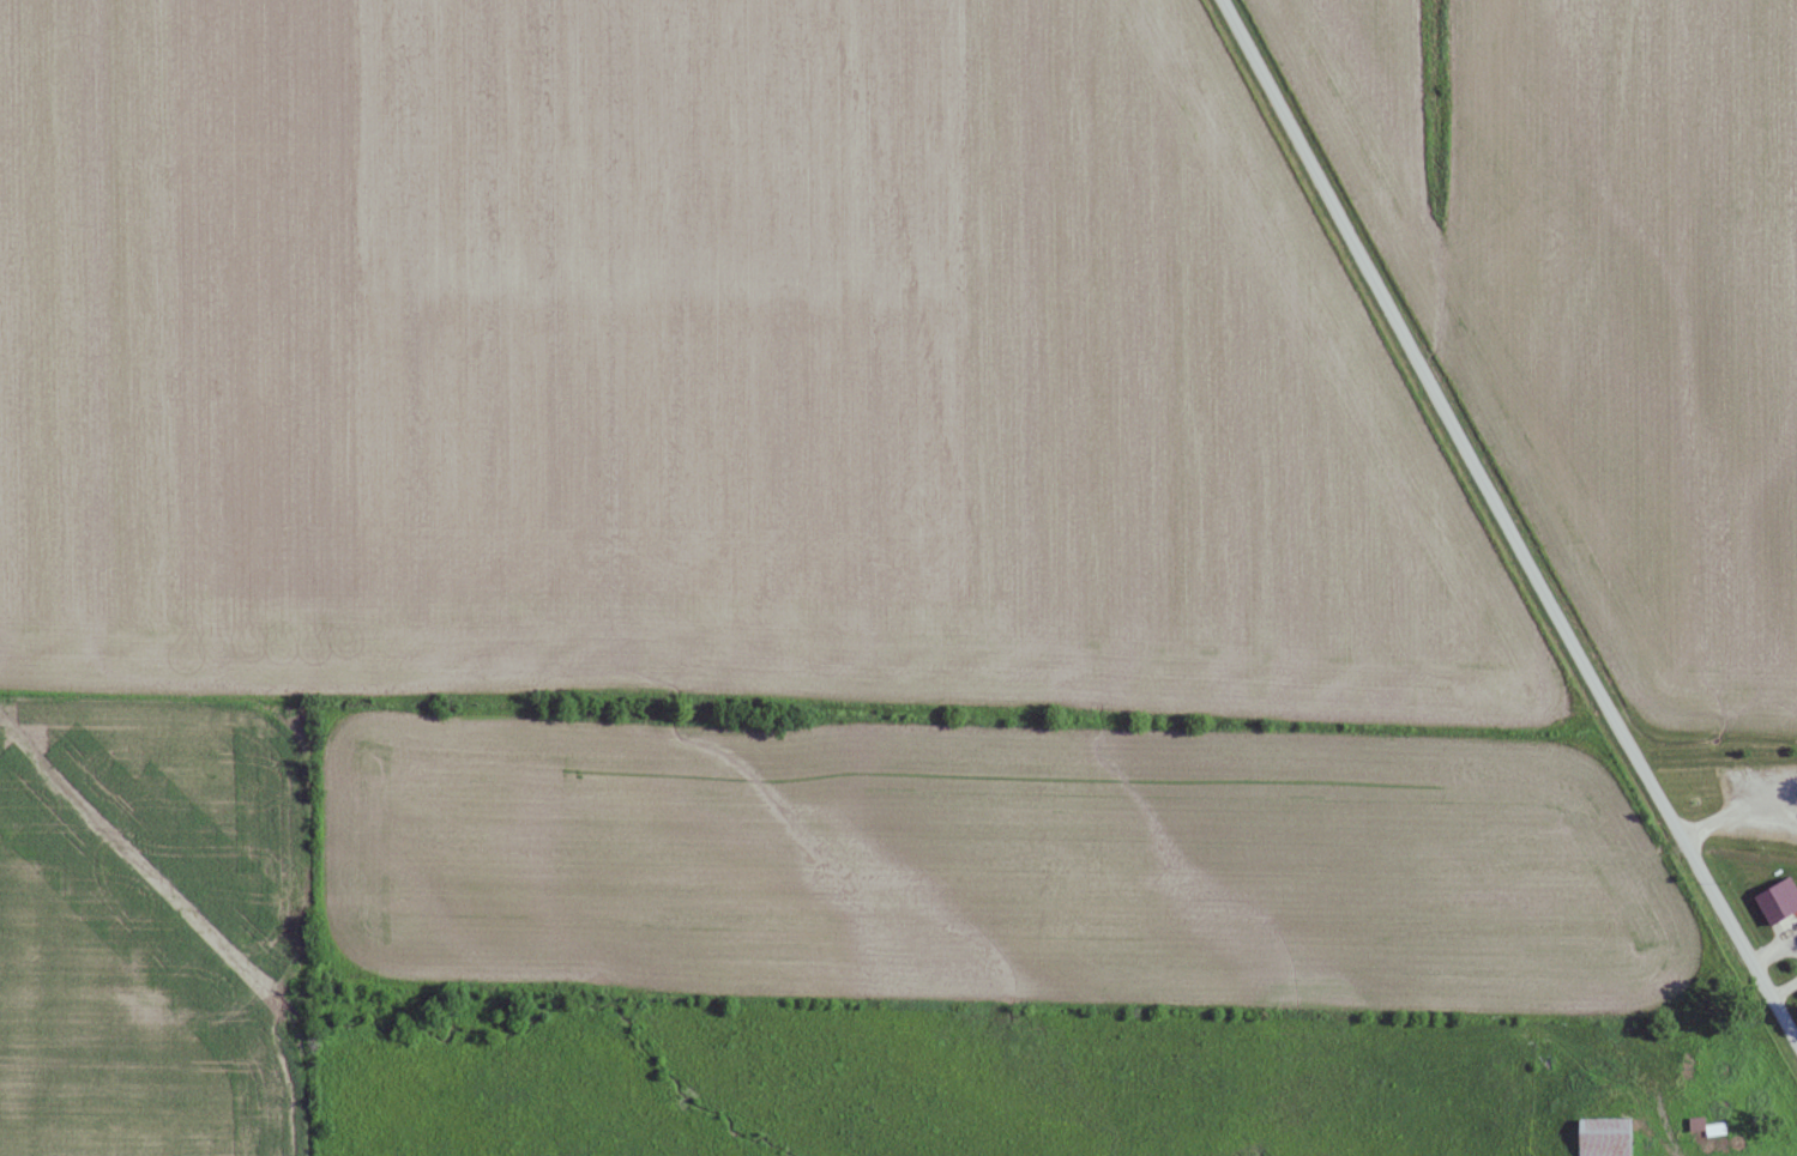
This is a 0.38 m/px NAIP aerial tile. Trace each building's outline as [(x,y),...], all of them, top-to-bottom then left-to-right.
[(1577,1117),(1577,1155),(1629,1155),(1629,1117),(1577,1117)]
